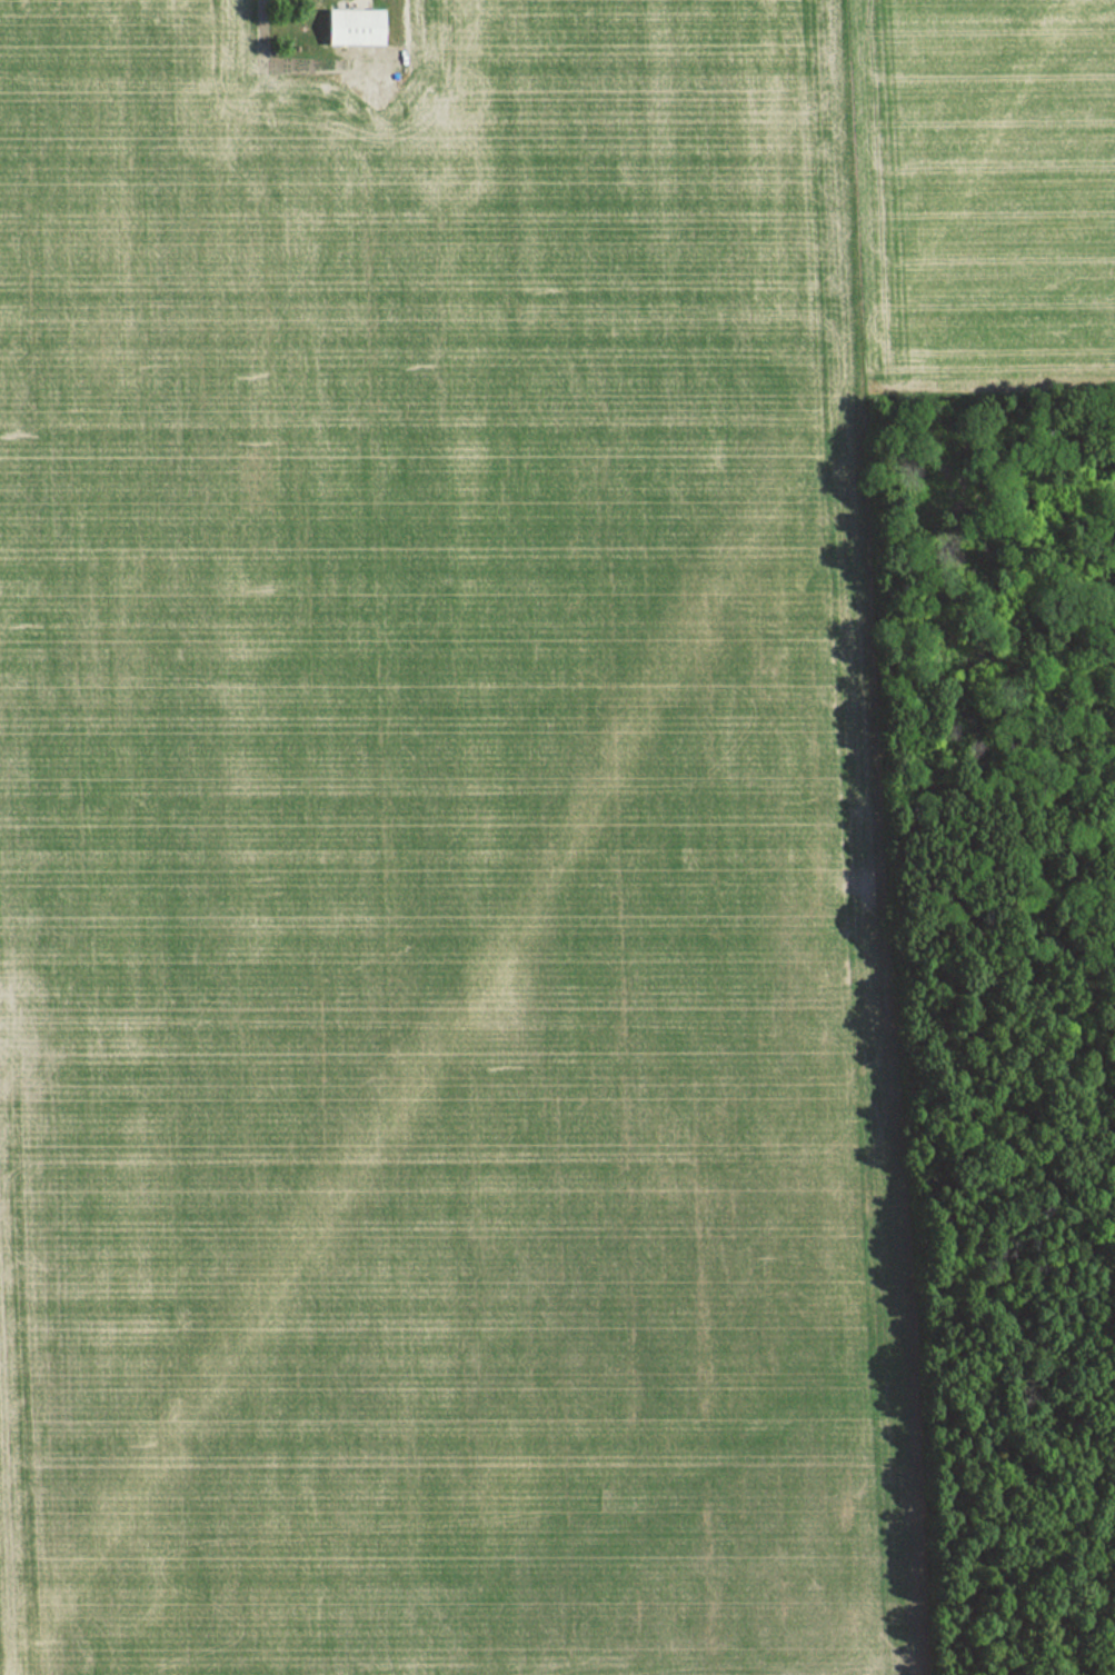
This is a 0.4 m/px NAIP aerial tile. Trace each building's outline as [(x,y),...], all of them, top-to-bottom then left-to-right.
[(376,11),(320,10),(320,45),(376,46),(376,11)]
